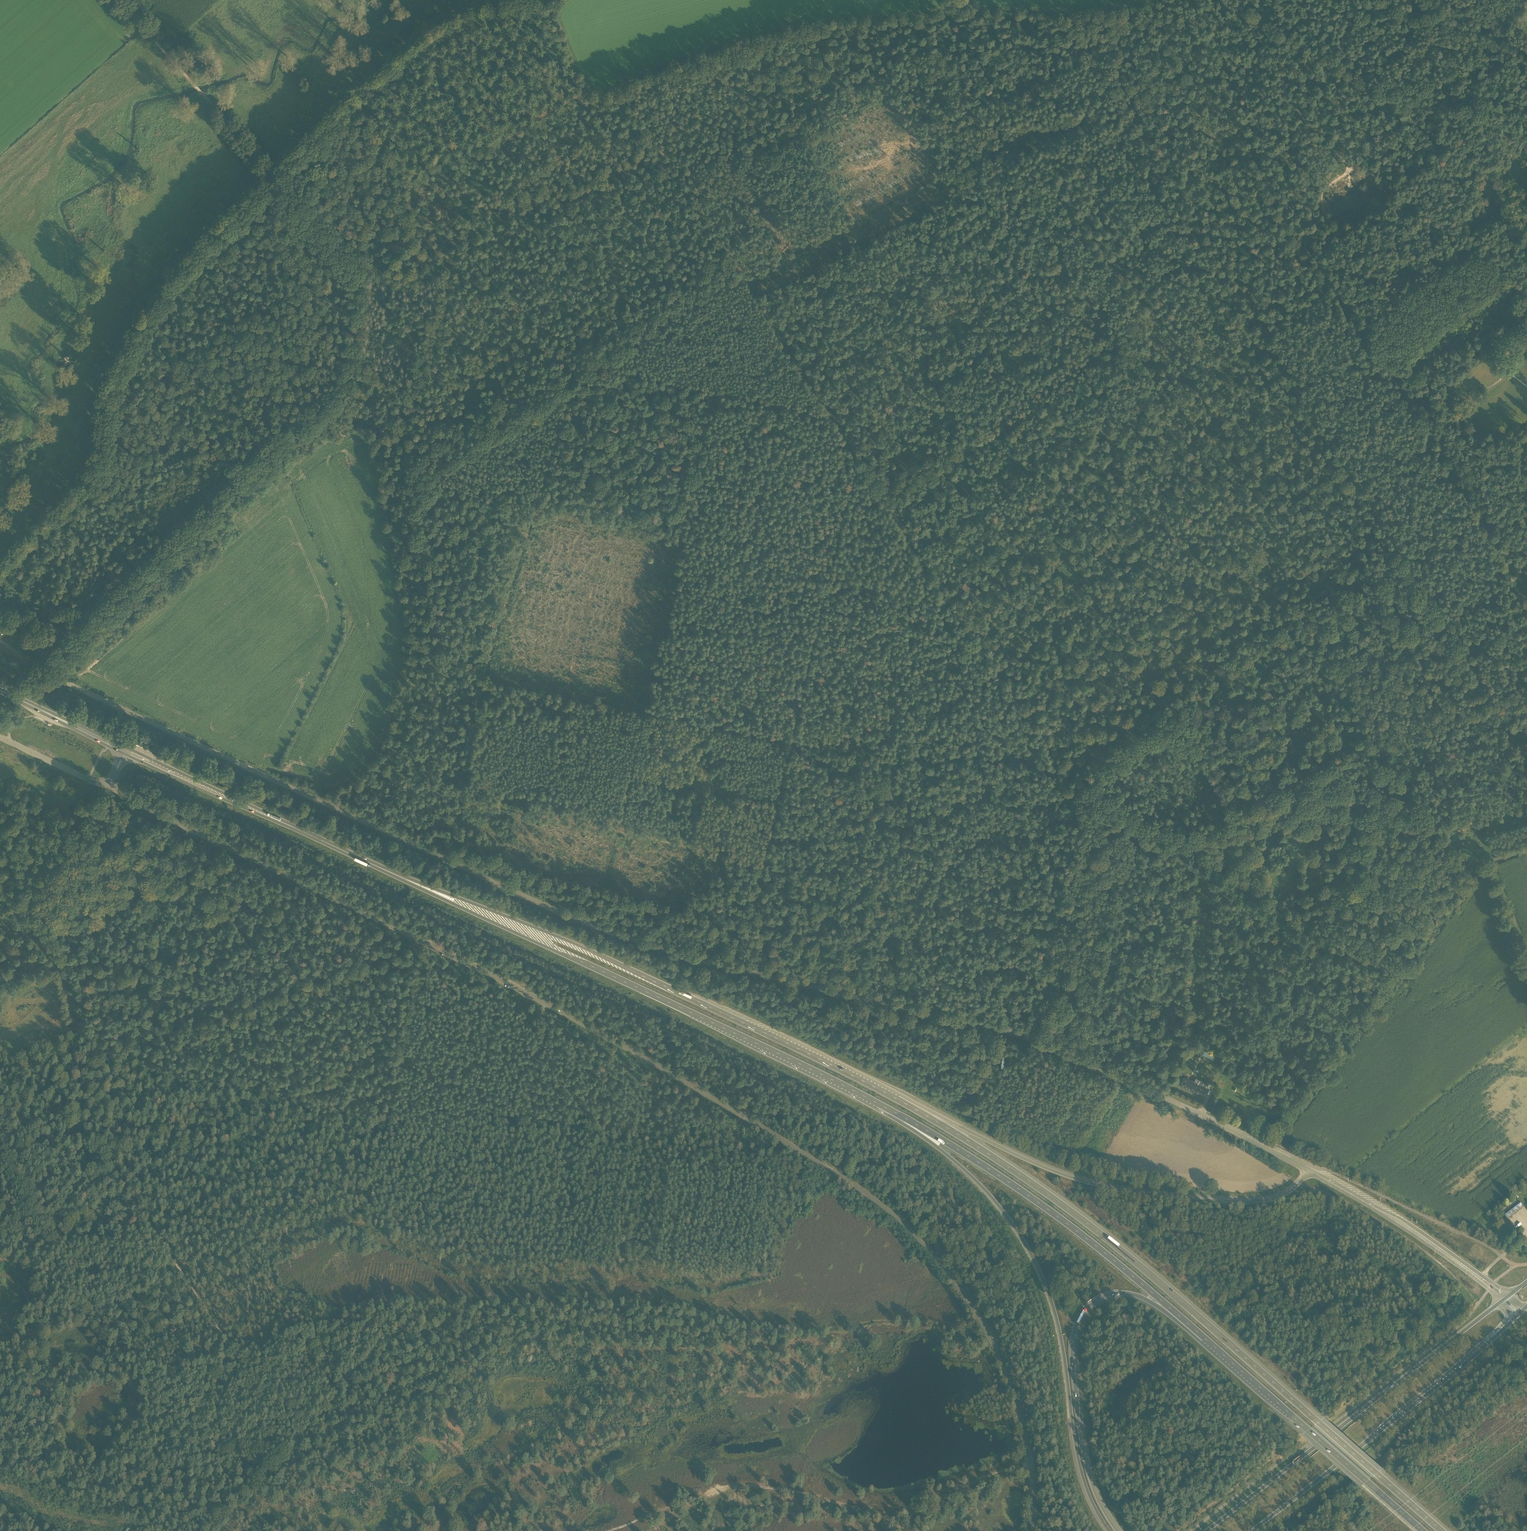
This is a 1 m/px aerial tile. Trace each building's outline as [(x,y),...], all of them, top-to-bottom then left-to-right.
[(1504,1208),(1508,1214),(1510,1216),(1522,1206),(1523,1205),(1522,1203),(1520,1204),(1516,1198),(1504,1208)] [(1500,1225),(1506,1220),(1504,1216),(1497,1221),(1500,1225)]
